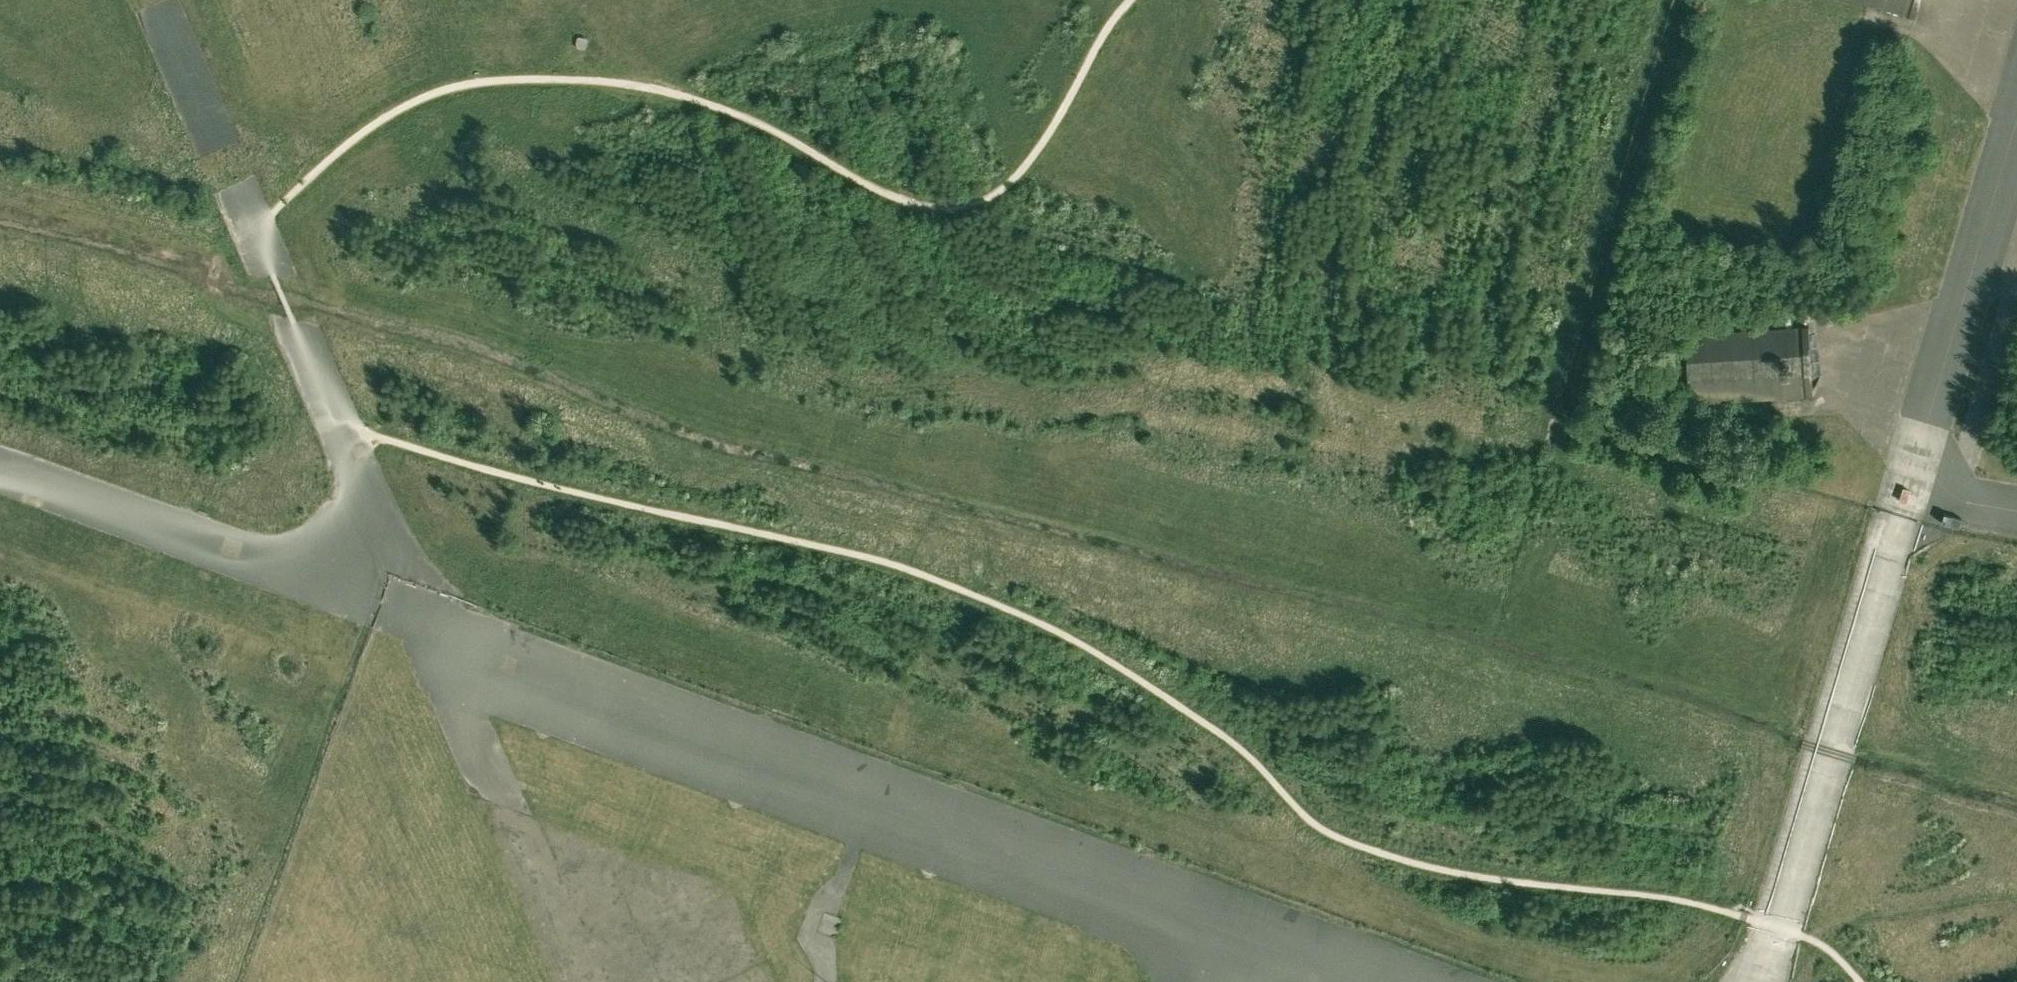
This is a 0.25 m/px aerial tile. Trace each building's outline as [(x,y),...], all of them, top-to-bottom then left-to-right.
[(1915,18),(1920,0),(1853,0),(1915,18)] [(1685,334),(1686,345),(1686,354),(1673,355),(1674,370),(1675,385),(1688,384),(1690,404),(1762,399),(1813,396),(1809,326),(1791,327),(1685,334)]
